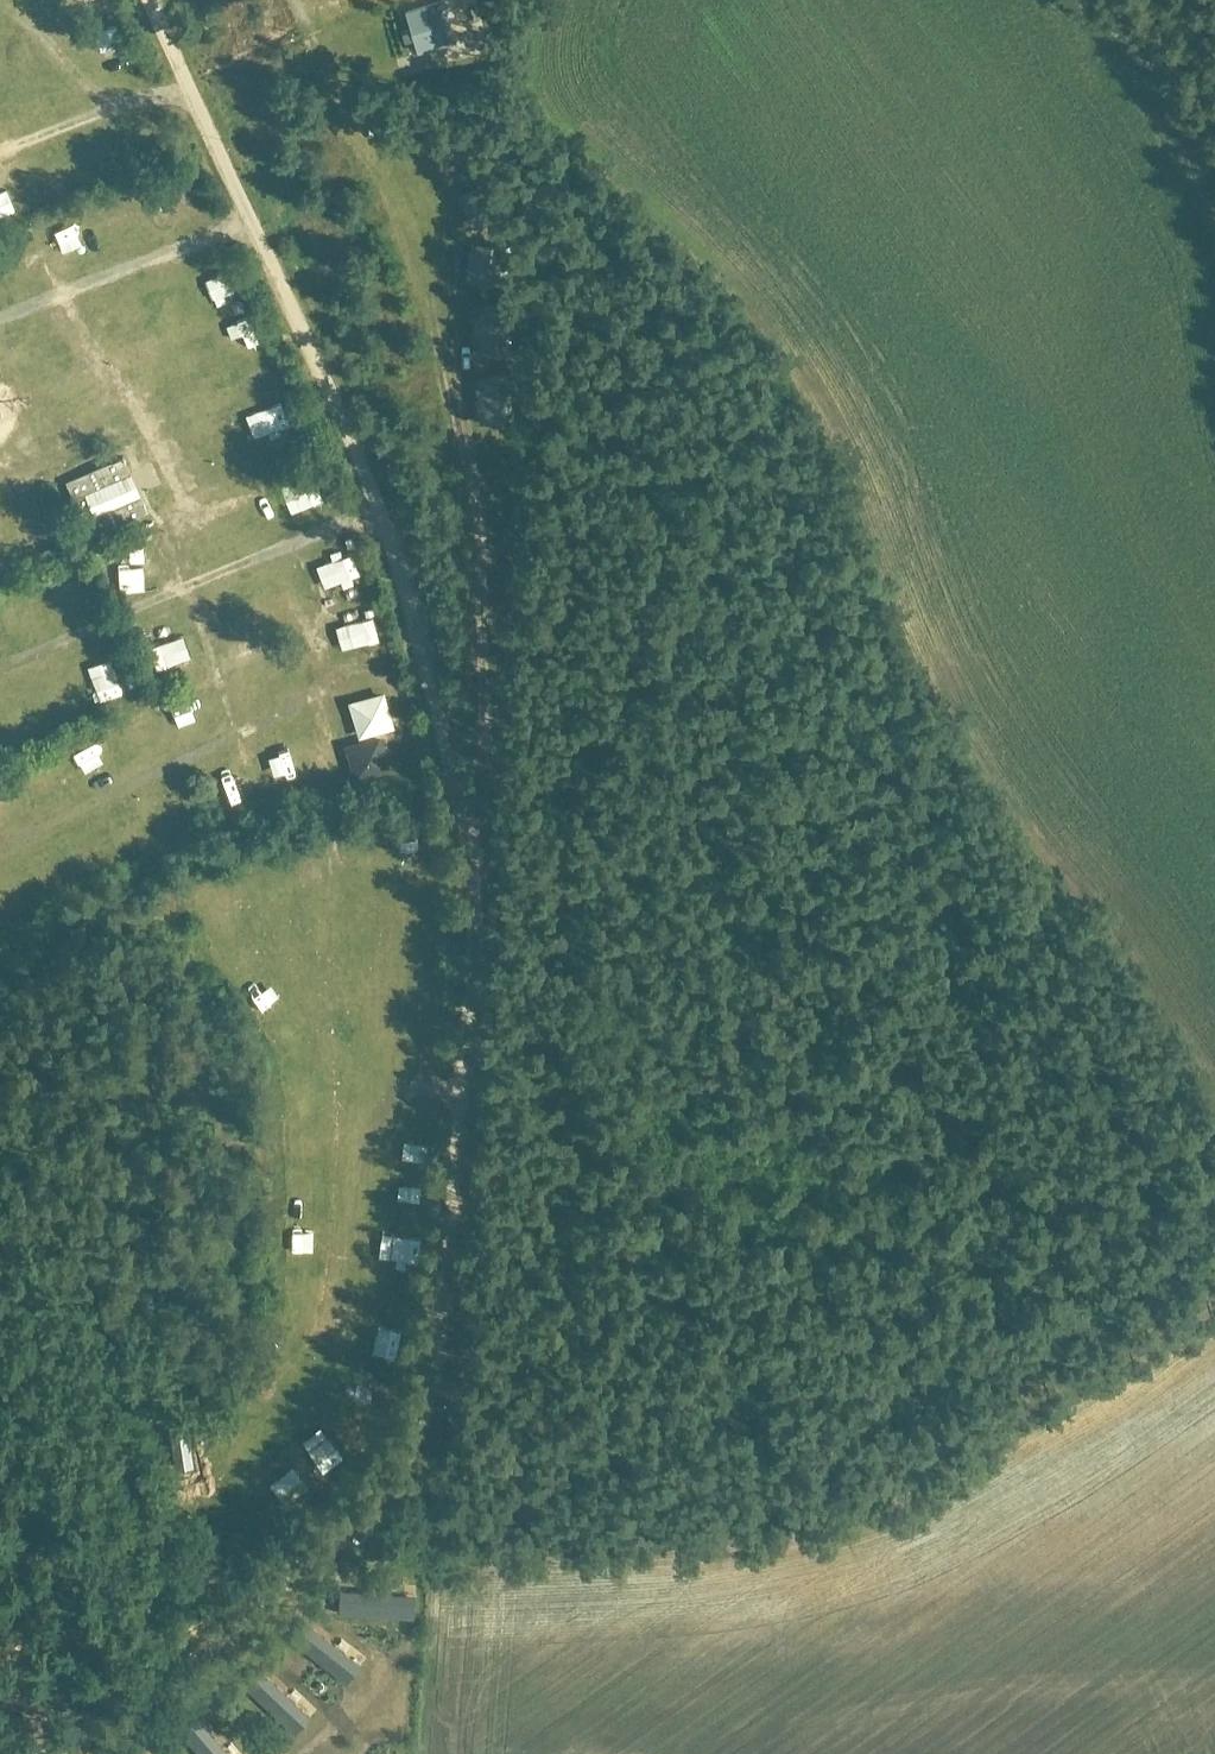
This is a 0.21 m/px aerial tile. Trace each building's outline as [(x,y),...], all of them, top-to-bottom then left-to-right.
[(413,1620),(415,1595),(348,1589),(346,1614),(413,1620)] [(349,1688),(366,1668),(315,1625),(299,1644),(349,1688)] [(290,1738),(310,1723),(268,1670),(248,1686),(290,1738)] [(202,1713),(182,1729),(203,1753),(236,1753),(202,1713)] [(148,1743),(129,1753),(154,1753),(148,1743)]
